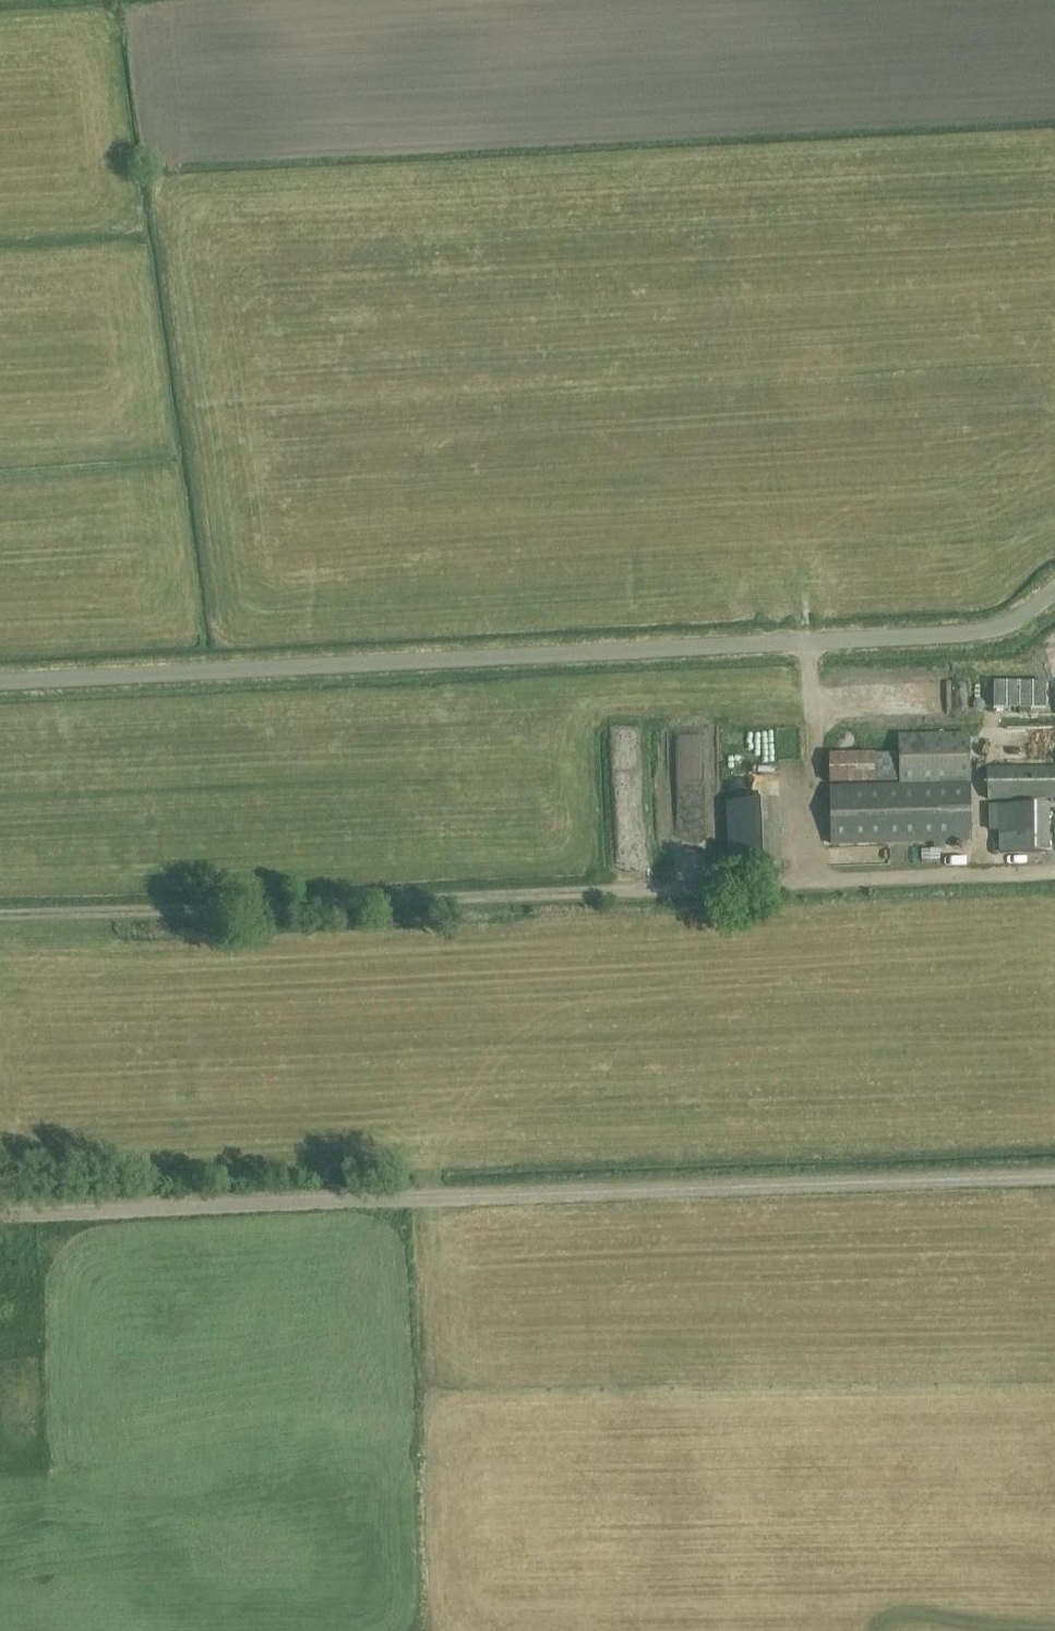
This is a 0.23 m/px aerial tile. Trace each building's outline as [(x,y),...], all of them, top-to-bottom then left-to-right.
[(875,785),(874,755),(874,754),(828,754),(831,846),(934,843),(933,849),(945,849),(945,844),(972,843),(969,733),(898,735),(898,754),(899,785),(875,785)] [(898,754),(874,755),(875,785),(899,785),(898,754)] [(1042,805),(1041,800),(1054,800),(1054,767),(987,767),(986,805),(987,805),(1042,805)] [(782,866),(780,800),(727,802),(730,868),(782,866)] [(1049,805),(1042,805),(987,805),(988,830),(999,830),(999,854),(1050,853),(1049,805)] [(672,861),(691,860),(691,845),(671,845),(672,861)]
